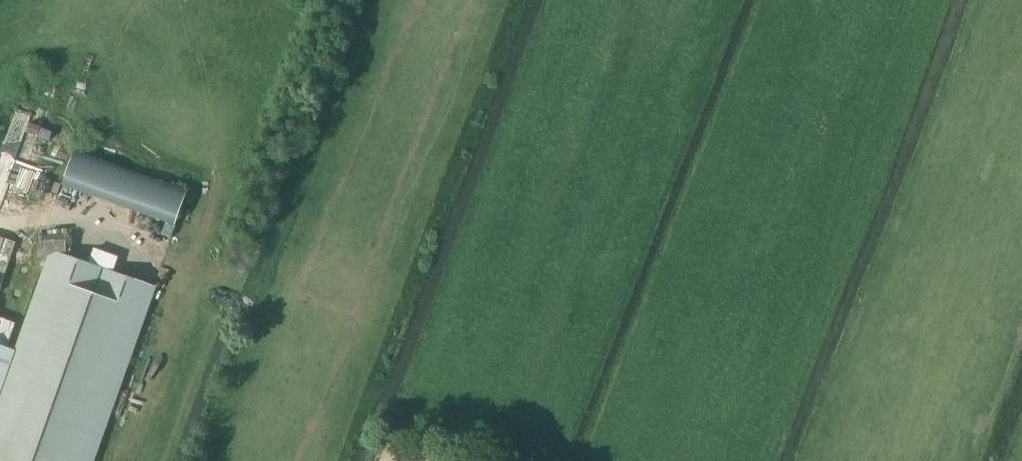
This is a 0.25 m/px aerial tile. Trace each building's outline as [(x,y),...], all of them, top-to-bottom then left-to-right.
[(180,221),(191,185),(76,149),(64,184),(180,221)] [(9,270),(16,236),(0,233),(0,268),(9,270)] [(61,240),(42,241),(43,257),(47,257),(62,256),(62,253),(61,240)] [(156,287),(62,253),(62,256),(47,257),(14,350),(0,345),(0,460),(94,460),(156,287)]
